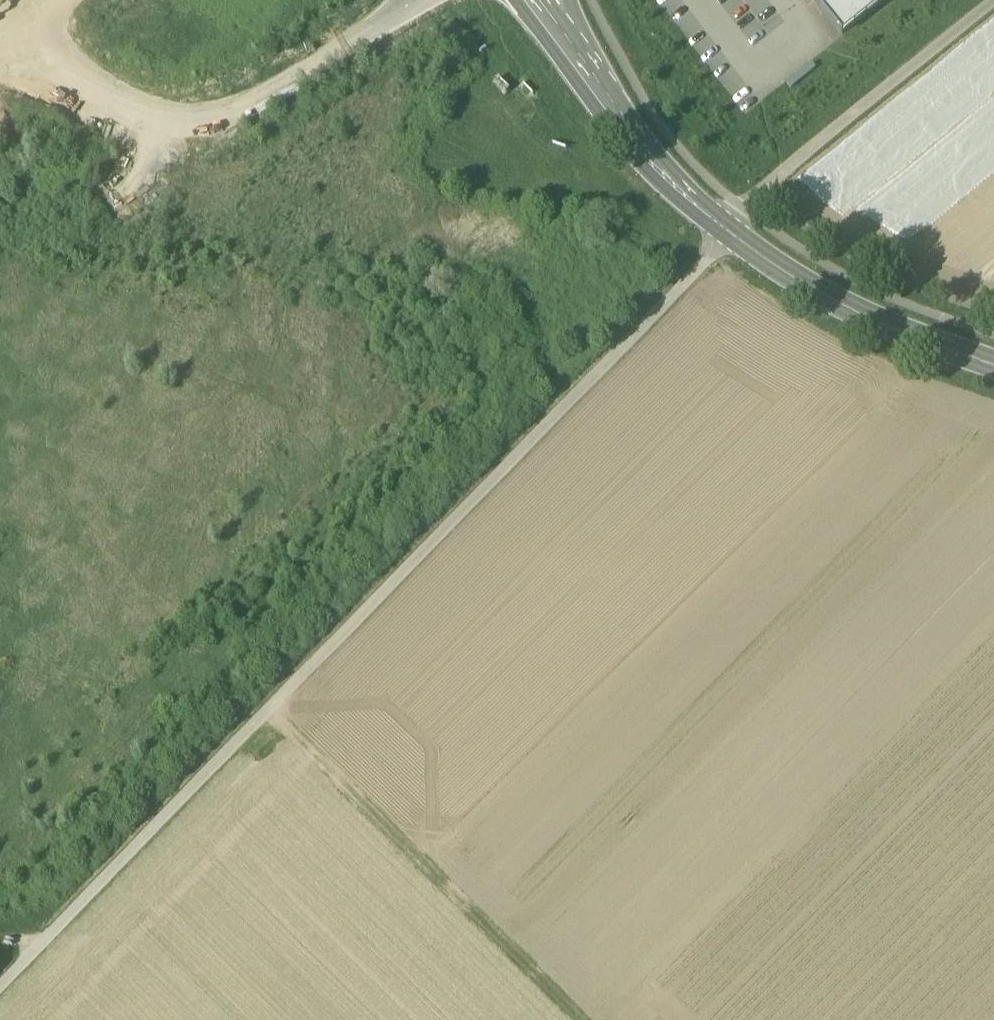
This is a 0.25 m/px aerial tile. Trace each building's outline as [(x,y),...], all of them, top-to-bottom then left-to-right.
[(813,0),(801,0),(807,9),(815,2),(813,0)] [(815,2),(842,36),(887,0),(813,0),(815,2)] [(786,85),(790,89),(815,69),(812,64),(786,85)]
